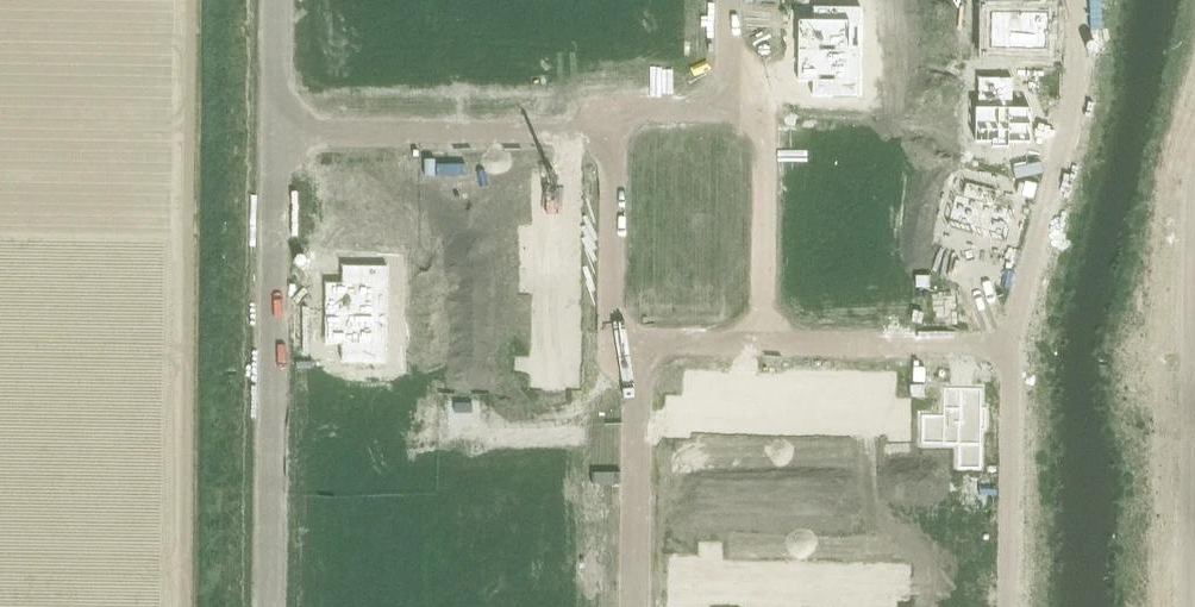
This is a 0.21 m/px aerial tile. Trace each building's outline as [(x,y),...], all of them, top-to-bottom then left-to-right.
[(976,16),(990,16),(990,50),(1018,50),(1018,56),(1040,56),(1040,51),(1045,51),(1045,33),(1047,33),(1048,14),(1025,14),(1025,7),(1018,7),(1018,0),(976,0),(976,16)] [(797,21),(797,52),(862,53),(862,8),(812,7),(812,21),(797,21)] [(797,52),(797,83),(811,83),(811,98),(861,98),(862,53),(797,52)] [(974,145),(992,145),(991,150),(1010,150),(1010,145),(1032,145),(1032,109),(1013,109),(1013,78),(977,78),(977,108),(975,108),(974,145)] [(954,194),(946,228),(1005,244),(1014,210),(994,205),(997,191),(965,182),(961,196),(954,194)] [(326,186),(326,227),(347,227),(347,246),(402,247),(402,216),(383,216),(383,186),(326,186)] [(456,191),(456,199),(469,199),(469,191),(456,191)] [(456,217),(456,226),(469,226),(468,217),(456,217)] [(456,228),(456,237),(468,237),(468,228),(456,228)] [(455,260),(455,268),(468,268),(468,260),(455,260)] [(325,284),(325,315),(388,316),(389,267),(342,266),(341,284),(325,284)] [(455,271),(455,280),(468,280),(468,271),(455,271)] [(455,303),(455,311),(468,311),(468,303),(455,303)] [(468,314),(454,314),(455,323),(468,323),(468,314)] [(531,314),(531,335),(580,336),(580,333),(579,333),(579,314),(531,314)] [(325,315),(325,346),(341,346),(341,364),(388,365),(388,316),(325,315)] [(467,350),(454,350),(454,359),(467,359),(467,350)] [(531,361),(530,389),(579,389),(579,364),(580,364),(580,362),(531,361)] [(454,362),(454,370),(467,370),(467,362),(454,362)] [(670,401),(669,431),(686,431),(686,423),(711,423),(712,375),(685,375),(684,401),(670,401)] [(712,375),(711,423),(712,423),(712,422),(737,422),(737,377),(713,376),(713,375),(712,375)] [(789,376),(788,423),(814,423),(814,376),(789,376)] [(814,376),(814,423),(840,423),(840,378),(816,378),(816,376),(814,376)] [(737,377),(737,422),(763,422),(763,377),(737,377)] [(840,378),(840,423),(864,424),(864,425),(865,425),(866,377),(865,377),(865,378),(840,378)] [(866,377),(865,425),(891,425),(891,433),(907,433),(907,403),(893,403),(893,377),(866,377)] [(921,416),(921,444),(942,445),(981,446),(981,431),(985,431),(986,408),(981,408),(981,389),(943,388),(943,416),(921,416)] [(472,405),(455,404),(454,414),(472,414),(472,405)] [(673,606),(705,606),(705,595),(720,595),(720,565),(704,565),(704,579),(673,579),(673,606)] [(730,597),(745,597),(745,606),(772,606),(772,581),(747,581),(747,567),(731,567),(730,597)] [(772,606),(799,606),(799,597),(814,598),(814,567),(798,567),(798,582),(772,581),(772,606)] [(824,598),(839,598),(838,606),(865,606),(866,582),(840,582),(840,568),(824,568),(824,598)] [(865,606),(892,606),(892,598),(907,599),(907,569),(891,568),(891,583),(866,582),(865,606)]
